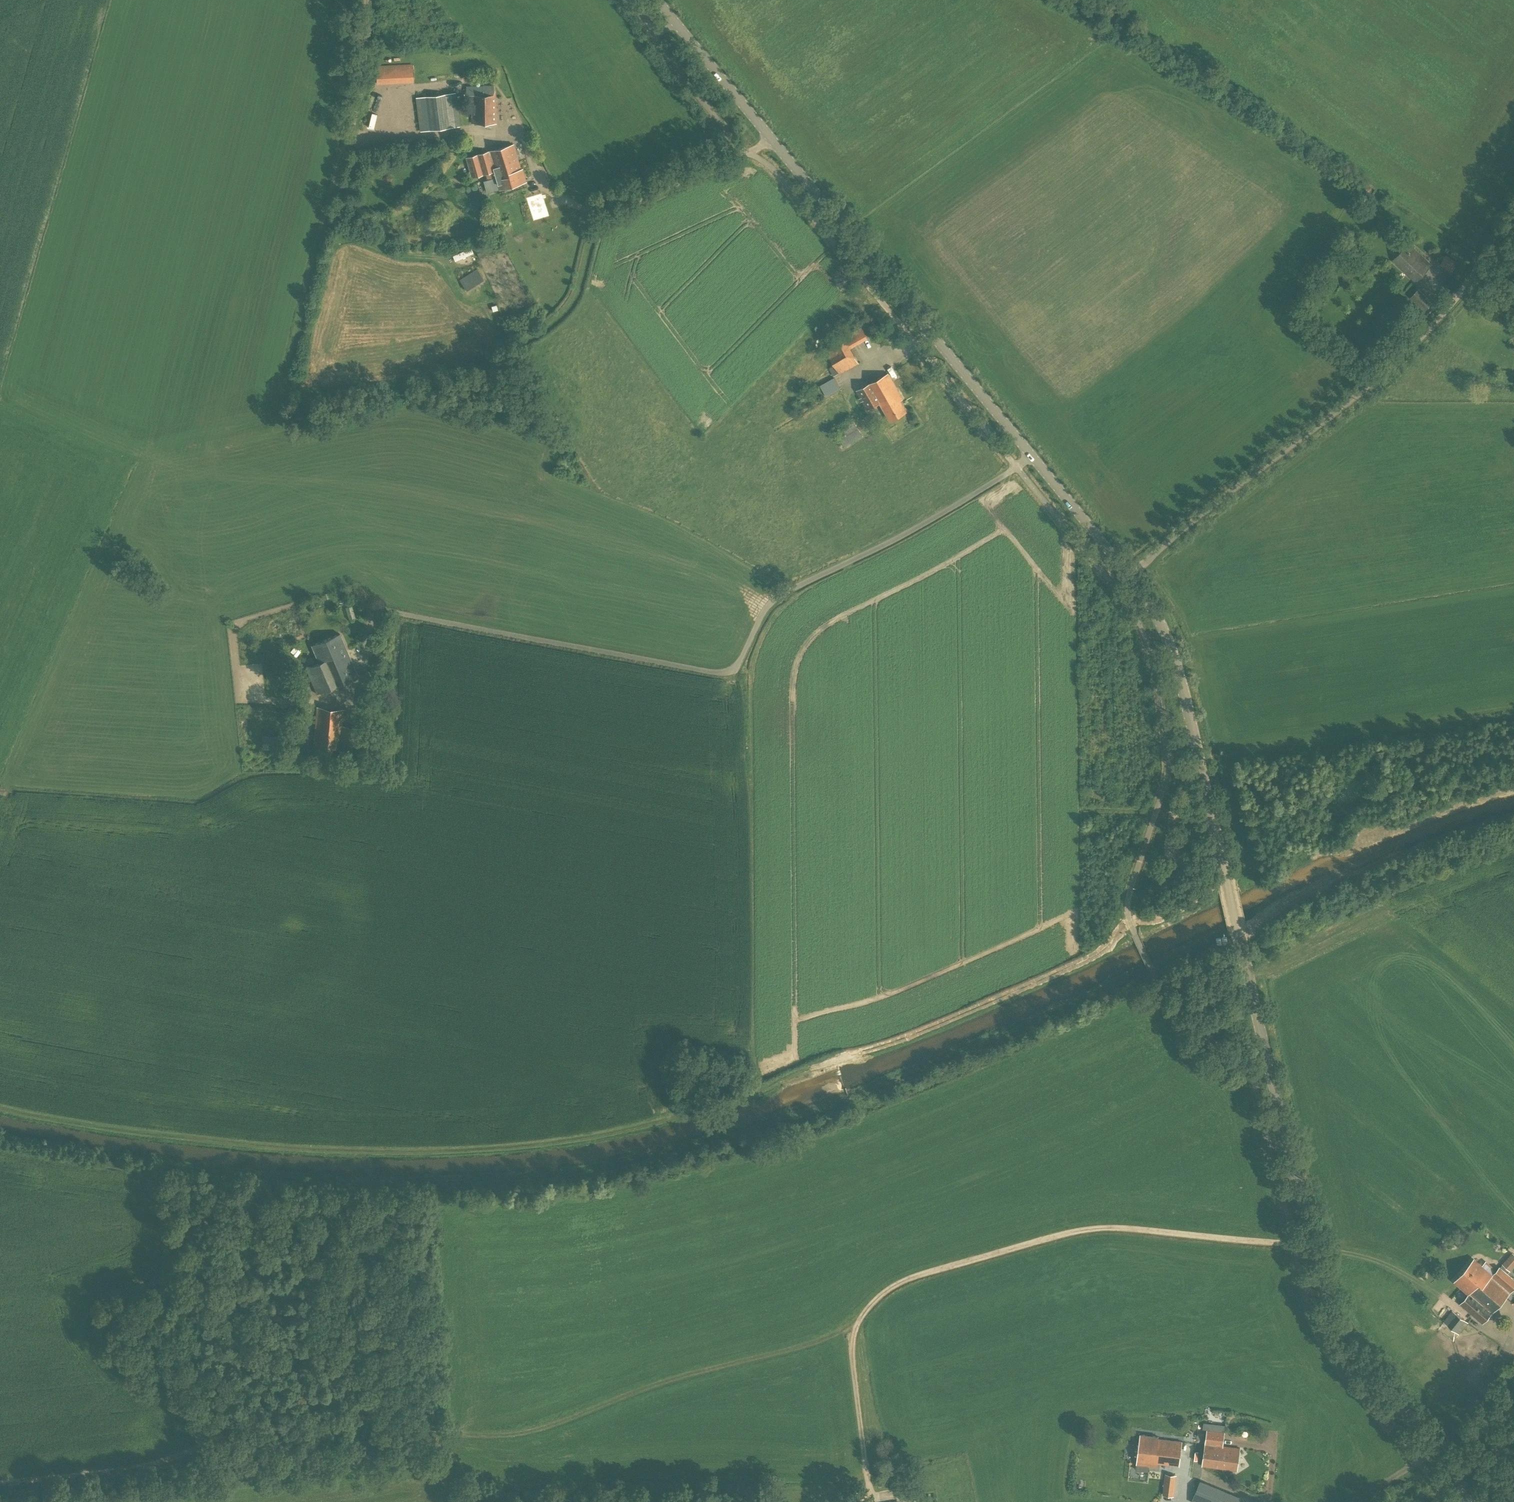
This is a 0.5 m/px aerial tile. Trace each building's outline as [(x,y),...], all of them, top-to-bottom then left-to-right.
[(413,65),(390,66),(391,84),(413,83),(413,65)] [(494,85),(466,85),(466,95),(471,95),(472,117),(470,116),(470,124),(496,123),(495,90),(494,85)] [(412,98),(416,131),(460,126),(455,92),(412,98)] [(471,177),(480,175),(489,172),(491,178),(483,181),(487,193),(526,181),(522,168),(521,168),(513,144),(466,157),(471,177)] [(1432,264),(1408,242),(1393,260),(1415,282),(1432,264)] [(453,254),(456,260),(475,252),(472,246),(453,254)] [(1334,253),(1327,263),(1334,268),(1341,257),(1334,253)] [(1453,271),(1459,260),(1447,253),(1441,264),(1453,271)] [(459,279),(467,291),(484,280),(476,268),(459,279)] [(1410,297),(1424,311),(1431,304),(1417,290),(1410,297)] [(845,337),(825,348),(835,365),(829,368),(833,376),(834,376),(839,373),(839,374),(859,363),(855,356),(851,348),(868,338),(862,327),(845,337)] [(869,383),(880,402),(890,421),(907,411),(900,400),(903,398),(896,385),(889,373),(869,383)] [(835,377),(820,385),(826,396),(841,388),(835,377)] [(868,409),(880,402),(869,383),(857,390),(868,409)] [(836,432),(845,446),(863,435),(853,420),(836,432)] [(306,668),(317,693),(358,676),(340,633),(311,645),(319,663),(306,668)] [(357,706),(368,707),(369,691),(359,690),(357,706)] [(361,752),(363,729),(343,725),(344,709),(316,707),(312,752),(331,755),(332,747),(339,748),(338,750),(361,752)] [(368,744),(379,746),(381,733),(369,732),(368,744)] [(264,734),(263,747),(276,747),(277,734),(264,734)] [(374,746),(372,762),(385,763),(387,747),(374,746)] [(1459,1303),(1464,1307),(1472,1298),(1472,1297),(1473,1296),(1472,1295),(1473,1295),(1476,1290),(1481,1284),(1481,1281),(1493,1267),(1486,1260),(1482,1265),(1474,1258),(1453,1281),(1468,1294),(1459,1303)] [(1513,1267),(1513,1264),(1507,1258),(1502,1263),(1510,1271),(1513,1267)] [(1464,1307),(1483,1324),(1513,1288),(1513,1279),(1499,1266),(1496,1269),(1493,1267),(1481,1281),(1481,1284),(1476,1290),(1473,1295),(1472,1295),(1473,1296),(1472,1297),(1472,1298),(1464,1307)] [(1452,1310),(1443,1322),(1459,1334),(1468,1322),(1452,1310)] [(1223,1445),(1225,1430),(1207,1428),(1201,1467),(1237,1471),(1240,1447),(1223,1445)] [(1158,1436),(1140,1433),(1136,1467),(1149,1468),(1149,1462),(1155,1463),(1179,1466),(1181,1441),(1158,1438),(1158,1436)] [(1200,1480),(1191,1501),(1192,1501),(1219,1501),(1224,1490),(1200,1480)]
